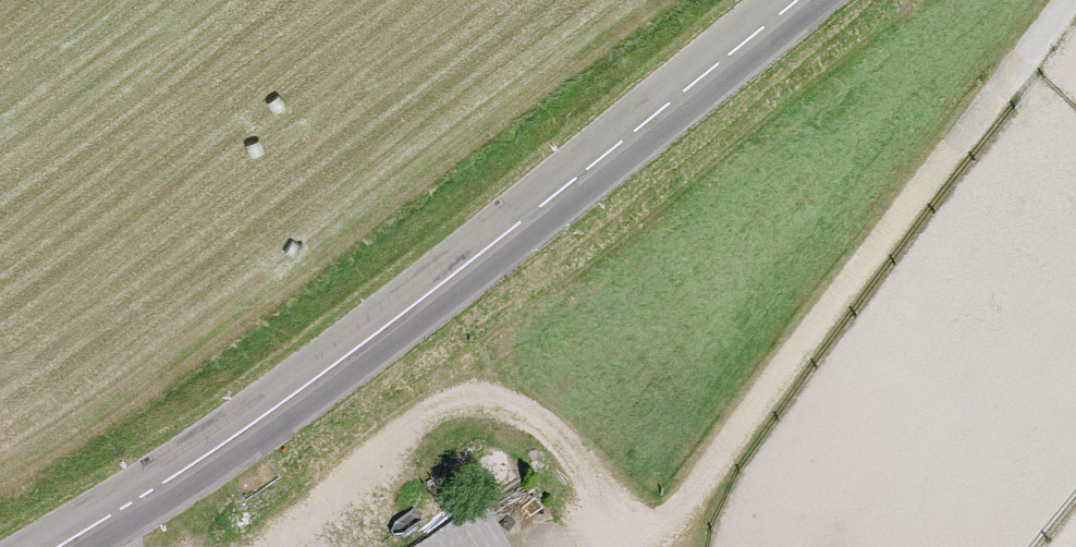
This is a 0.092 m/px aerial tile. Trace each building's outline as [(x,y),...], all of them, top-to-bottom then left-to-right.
[(480,505),(419,546),(505,546),(480,505)]
